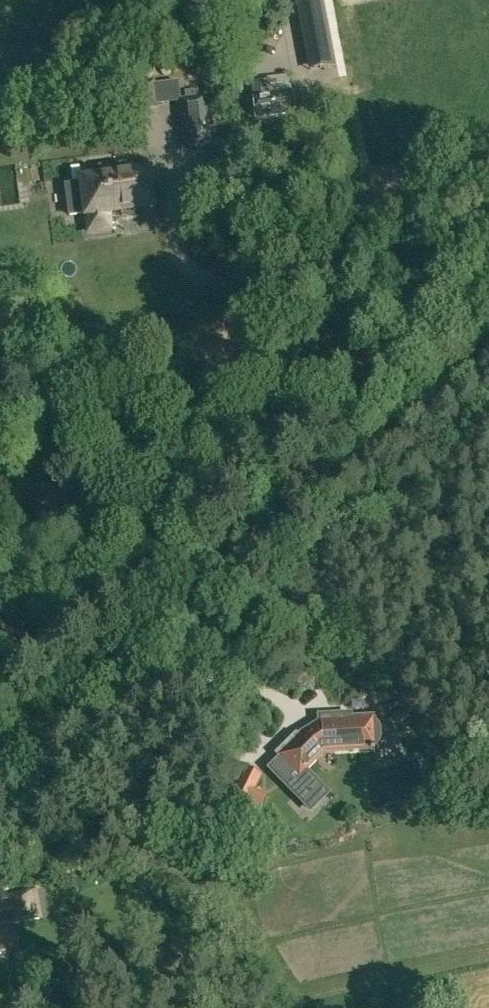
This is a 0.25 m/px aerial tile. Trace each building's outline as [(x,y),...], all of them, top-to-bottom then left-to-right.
[(299,21),(309,71),(312,70),(328,67),(334,66),(321,0),(295,0),(299,21)] [(252,83),(257,117),(294,113),(292,92),(284,93),(282,80),(252,83)] [(179,102),(185,148),(212,145),(206,95),(180,98),(179,82),(155,84),(155,82),(127,84),(130,111),(156,108),(156,104),(179,102)] [(87,217),(89,231),(110,228),(108,213),(153,207),(148,172),(81,181),(81,182),(65,184),(69,216),(85,214),(86,217),(87,217)] [(173,252),(169,236),(158,239),(162,255),(173,252)] [(396,701),(387,704),(390,712),(399,708),(396,701)] [(280,759),(299,778),(311,765),(310,764),(318,756),(318,749),(316,747),(322,741),(333,741),(334,753),(375,751),(375,744),(378,739),(379,737),(378,728),(376,724),(373,722),(373,718),(350,719),(350,715),(320,717),(321,728),(315,728),(312,728),(309,729),(307,731),(303,735),(302,734),(296,741),(293,739),(283,751),(286,753),(280,759)] [(236,789),(266,802),(270,794),(256,788),(262,774),(243,765),(235,781),(238,782),(236,789)] [(283,848),(295,846),(293,837),(282,839),(283,848)] [(13,922),(46,917),(42,890),(10,896),(12,912),(0,914),(0,924),(13,922)]
